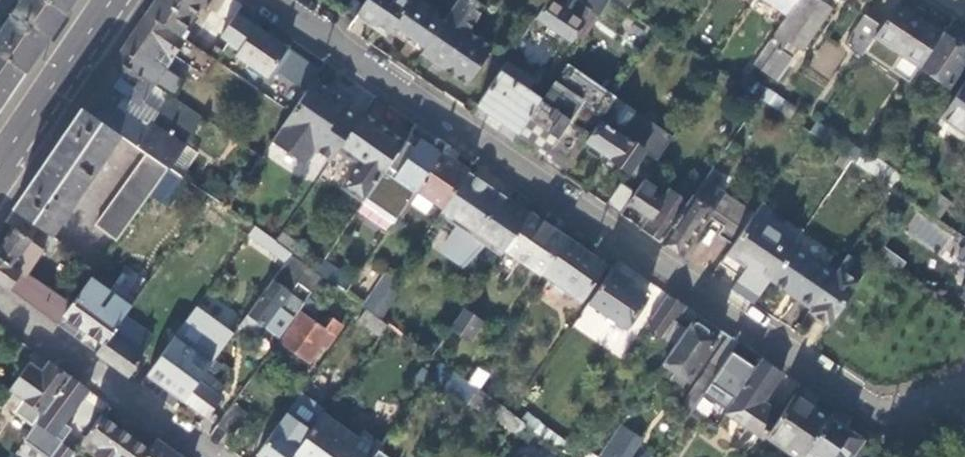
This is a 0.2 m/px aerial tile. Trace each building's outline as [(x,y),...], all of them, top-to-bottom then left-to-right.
[(63,11),(45,0),(20,0),(0,29),(0,56),(22,71),(63,11)] [(70,0),(45,0),(63,11),(70,0)] [(204,0),(156,0),(148,12),(181,34),(204,0)] [(361,8),(369,13),(392,28),(395,23),(427,44),(444,21),(435,15),(438,10),(423,0),(411,0),(410,1),(409,0),(367,0),(361,8)] [(422,53),(466,84),(489,50),(492,46),(470,30),(487,6),(478,0),(458,0),(452,9),(444,21),(427,44),(422,53)] [(553,0),(548,0),(536,18),(570,40),(583,21),(582,20),(589,10),(598,15),(608,0),(581,0),(581,1),(580,0),(572,0),(566,9),(553,0)] [(787,12),(795,0),(771,0),(787,12)] [(820,0),(795,0),(787,12),(778,25),(775,30),(788,39),(787,42),(787,43),(785,46),(791,50),(795,44),(802,49),(831,8),(820,0)] [(943,33),(897,2),(881,25),(874,35),(920,66),(943,33)] [(361,8),(357,15),(364,19),(388,34),(392,28),(369,13),(361,8)] [(209,52),(181,34),(148,12),(117,57),(173,97),(184,80),(166,68),(172,59),(154,48),(160,39),(182,53),(184,50),(213,68),(219,59),(209,52)] [(874,35),(881,25),(864,13),(845,41),(862,52),(874,35)] [(315,78),(326,62),(292,38),(287,46),(256,26),(237,55),(268,76),(284,51),(306,67),(295,83),(291,80),(278,100),(293,110),(315,78)] [(943,33),(920,66),(939,80),(937,83),(942,87),(944,82),(949,85),(964,62),(964,48),(943,33)] [(231,42),(220,35),(209,52),(219,59),(231,42)] [(810,63),(827,77),(844,55),(827,41),(810,63)] [(761,67),(777,78),(791,57),(775,47),(761,67)] [(22,71),(0,56),(0,104),(22,71)] [(117,57),(83,106),(120,132),(149,152),(171,167),(171,168),(186,145),(204,119),(173,97),(117,57)] [(519,132),(523,125),(541,99),(527,89),(533,80),(506,62),(477,104),(519,132)] [(614,99),(564,65),(541,99),(523,125),(543,139),(538,147),(567,167),(586,140),(591,132),(570,118),(580,102),(602,117),(614,99)] [(760,99),(790,119),(799,106),(746,75),(739,86),(760,99)] [(315,150),(331,161),(339,148),(361,115),(344,104),(347,100),(315,78),(293,110),(291,113),(272,141),(306,164),(315,150)] [(939,117),(964,134),(964,79),(939,117)] [(591,132),(586,140),(633,171),(646,152),(657,160),(673,138),(614,99),(602,117),(600,120),(591,132)] [(83,106),(14,208),(39,225),(51,234),(120,132),(83,106)] [(365,199),(406,138),(365,110),(361,115),(339,148),(359,163),(344,186),(364,200),(365,199)] [(852,159),(855,161),(862,150),(817,121),(810,132),(852,159)] [(406,138),(365,199),(395,220),(414,192),(416,188),(441,151),(421,137),(416,145),(406,138)] [(899,176),(862,150),(855,161),(892,187),(898,177),(899,176)] [(444,207),(469,170),(441,151),(416,188),(444,207)] [(155,189),(171,167),(149,152),(96,225),(118,240),(155,189)] [(171,167),(155,189),(169,199),(185,177),(184,176),(171,168),(171,167)] [(529,212),(469,170),(444,207),(441,211),(423,238),(461,265),(484,243),(500,255),(504,249),(529,212)] [(235,196),(248,177),(239,172),(227,190),(235,196)] [(662,240),(681,252),(706,216),(722,226),(716,234),(732,245),(752,214),(754,212),(704,178),(693,195),(688,202),(662,240)] [(642,226),(662,240),(688,202),(668,189),(661,200),(651,193),(655,187),(642,179),(634,191),(627,201),(649,216),(642,226)] [(624,207),(627,201),(634,191),(622,183),(609,203),(621,211),(624,207)] [(938,192),(925,210),(939,220),(952,202),(938,192)] [(621,211),(626,215),(629,211),(624,207),(621,211)] [(39,225),(14,208),(5,221),(12,226),(29,238),(39,225)] [(542,273),(567,237),(529,212),(504,249),(542,273)] [(732,245),(726,254),(767,282),(794,242),(752,214),(732,245)] [(57,324),(64,314),(73,302),(34,276),(33,278),(20,269),(27,259),(20,253),(30,238),(29,238),(12,226),(0,244),(0,283),(57,324)] [(292,254),(276,241),(255,226),(247,237),(285,263),(292,254)] [(283,232),(276,241),(292,254),(305,265),(313,255),(283,232)] [(600,260),(567,237),(542,273),(577,295),(600,260)] [(767,282),(808,310),(836,270),(794,242),(767,282)] [(875,257),(898,273),(906,263),(883,246),(875,257)] [(806,313),(828,328),(835,317),(869,267),(848,252),(836,270),(808,310),(806,313)] [(305,265),(292,254),(285,263),(282,268),(248,313),(280,337),(295,316),(280,305),(298,281),(313,291),(323,277),(315,272),(305,265)] [(355,280),(324,260),(315,272),(323,277),(346,292),(355,280)] [(632,281),(612,268),(583,311),(590,316),(596,307),(626,326),(646,297),(629,285),(632,281)] [(131,293),(138,278),(122,271),(115,285),(131,293)] [(373,313),(395,279),(385,272),(363,304),(362,305),(366,308),(373,313)] [(73,302),(64,314),(105,342),(122,320),(100,304),(111,289),(92,275),(73,302)] [(404,284),(395,279),(373,313),(380,318),(404,284)] [(677,341),(697,313),(667,293),(646,324),(662,335),(664,332),(677,341)] [(773,312),(788,323),(800,305),(784,295),(773,312)] [(105,342),(98,353),(129,375),(145,354),(142,352),(153,336),(139,325),(148,314),(135,306),(127,317),(125,316),(122,320),(105,342)] [(153,381),(148,388),(177,411),(183,403),(198,383),(205,372),(234,333),(197,307),(146,376),(153,381)] [(483,320),(464,307),(445,335),(453,341),(450,345),(470,359),(480,345),(470,338),(483,320)] [(366,308),(357,321),(379,336),(388,323),(380,318),(373,313),(366,308)] [(281,340),(311,361),(323,344),(329,349),(345,326),(332,317),(325,327),(302,311),(281,340)] [(683,385),(721,330),(697,313),(677,341),(663,362),(677,372),(672,378),(683,385)] [(168,331),(173,335),(177,330),(172,326),(168,331)] [(731,351),(738,341),(729,335),(678,410),(686,416),(724,361),(731,351)] [(732,401),(755,367),(731,351),(724,361),(730,365),(714,388),(732,401)] [(762,399),(782,371),(762,357),(755,367),(732,401),(749,413),(743,423),(764,437),(766,434),(781,412),(762,399)] [(468,380),(442,360),(431,375),(467,401),(477,386),(468,380)] [(42,373),(29,364),(9,391),(23,401),(14,414),(33,428),(39,420),(38,419),(69,377),(49,364),(42,373)] [(488,372),(478,365),(468,380),(477,386),(478,387),(488,372)] [(198,383),(183,403),(207,419),(221,399),(226,387),(205,372),(198,383)] [(69,377),(38,419),(39,420),(33,428),(25,440),(46,456),(52,456),(72,429),(65,424),(87,391),(69,377)] [(478,387),(477,386),(467,401),(492,417),(518,437),(527,425),(520,421),(514,415),(478,387)] [(805,451),(829,415),(795,391),(781,412),(766,434),(800,456),(805,451)] [(257,452),(264,456),(291,456),(323,412),(326,409),(301,392),(257,452)] [(702,397),(696,410),(713,418),(719,405),(702,397)] [(233,403),(216,426),(232,436),(247,414),(233,403)] [(863,442),(869,446),(877,435),(835,407),(829,415),(805,451),(800,456),(852,456),(863,442)] [(291,456),(372,456),(378,449),(382,443),(362,429),(357,437),(323,412),(291,456)] [(527,412),(520,421),(543,438),(561,451),(567,441),(541,423),(527,412)] [(101,417),(86,438),(99,448),(94,454),(98,456),(145,456),(149,451),(101,417)] [(527,425),(518,437),(536,449),(543,438),(527,425)] [(641,438),(620,425),(598,456),(629,456),(628,456),(641,438)] [(99,448),(86,438),(81,444),(94,454),(99,448)] [(156,441),(149,451),(145,456),(178,456),(156,441)] [(378,449),(372,456),(389,456),(378,449)]
